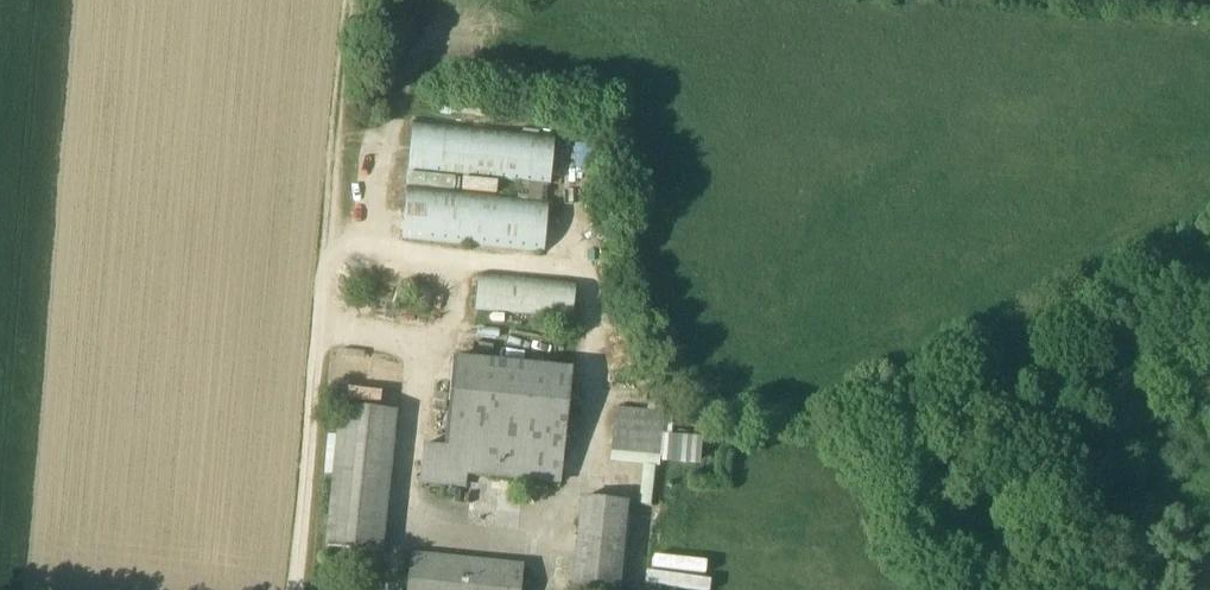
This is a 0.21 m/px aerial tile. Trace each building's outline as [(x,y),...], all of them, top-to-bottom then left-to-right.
[(555,136),(413,121),(408,173),(550,187),(555,136)] [(548,201),(406,187),(402,239),(544,254),(548,201)] [(575,285),(479,275),(475,311),(572,321),(575,285)] [(572,372),(454,360),(444,448),(423,446),(419,482),(465,487),(467,474),(560,483),(572,372)] [(396,412),(342,407),(327,549),(381,554),(396,412)] [(661,432),(615,427),(612,451),(659,456),(661,432)] [(583,499),(573,589),(616,589),(626,504),(583,499)] [(432,561),(432,559),(411,557),(408,589),(520,589),(522,570),(432,561)]
